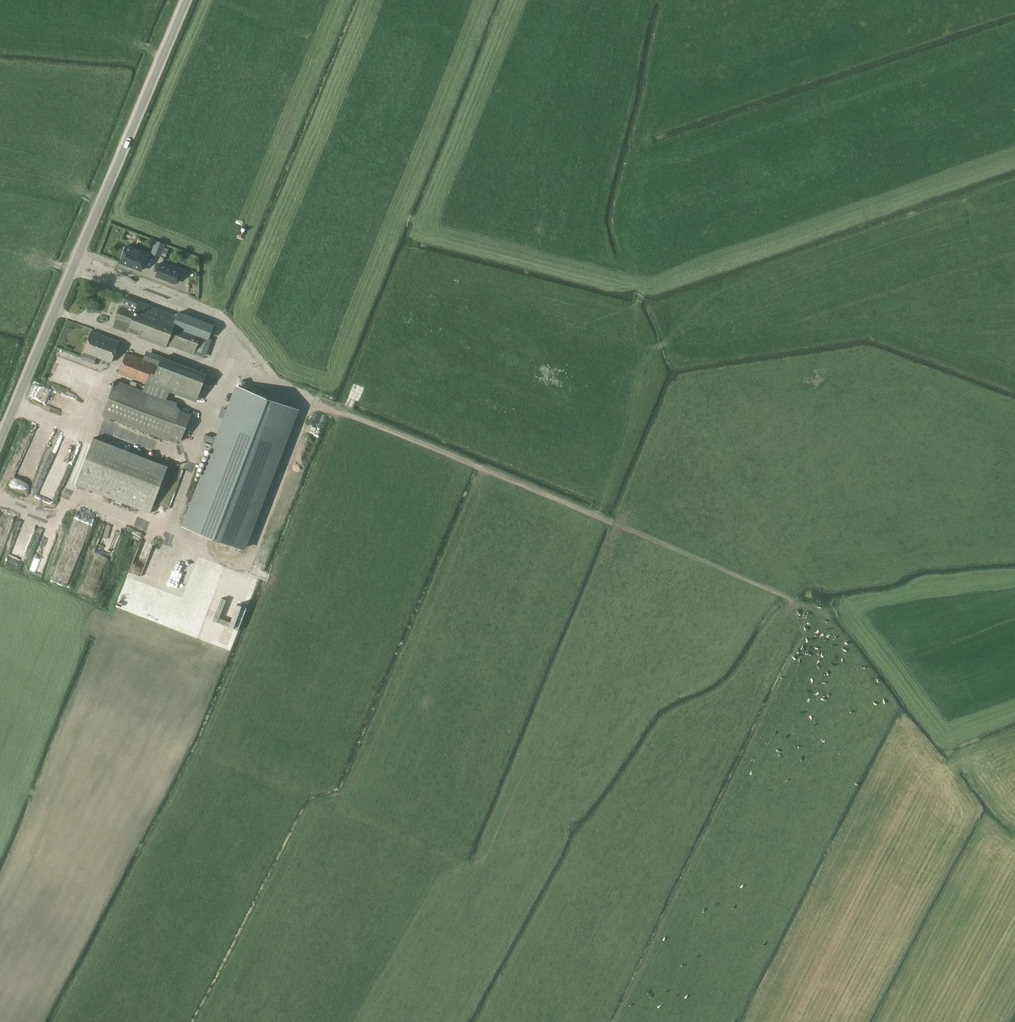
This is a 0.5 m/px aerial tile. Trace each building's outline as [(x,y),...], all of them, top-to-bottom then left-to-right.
[(164,244),(154,240),(150,253),(159,256),(164,244)] [(120,262),(141,270),(147,254),(126,246),(120,262)] [(180,270),(161,262),(156,276),(175,283),(180,270)] [(125,296),(113,326),(127,332),(129,329),(187,352),(199,356),(207,336),(174,323),(176,317),(125,296)] [(202,300),(199,305),(210,311),(213,307),(202,300)] [(95,336),(90,351),(113,360),(120,345),(95,336)] [(155,366),(125,353),(119,370),(194,398),(203,374),(158,358),(155,366)] [(208,374),(205,383),(210,385),(213,376),(208,374)] [(181,440),(191,415),(174,408),(176,402),(115,379),(101,415),(169,441),(170,436),(181,440)] [(295,407),(237,384),(182,526),(239,547),(295,407)] [(217,406),(213,415),(218,417),(222,408),(217,406)] [(34,422),(29,439),(26,449),(41,453),(44,444),(53,447),(55,440),(60,442),(63,431),(34,422)] [(150,514),(168,467),(93,438),(75,485),(150,514)]
